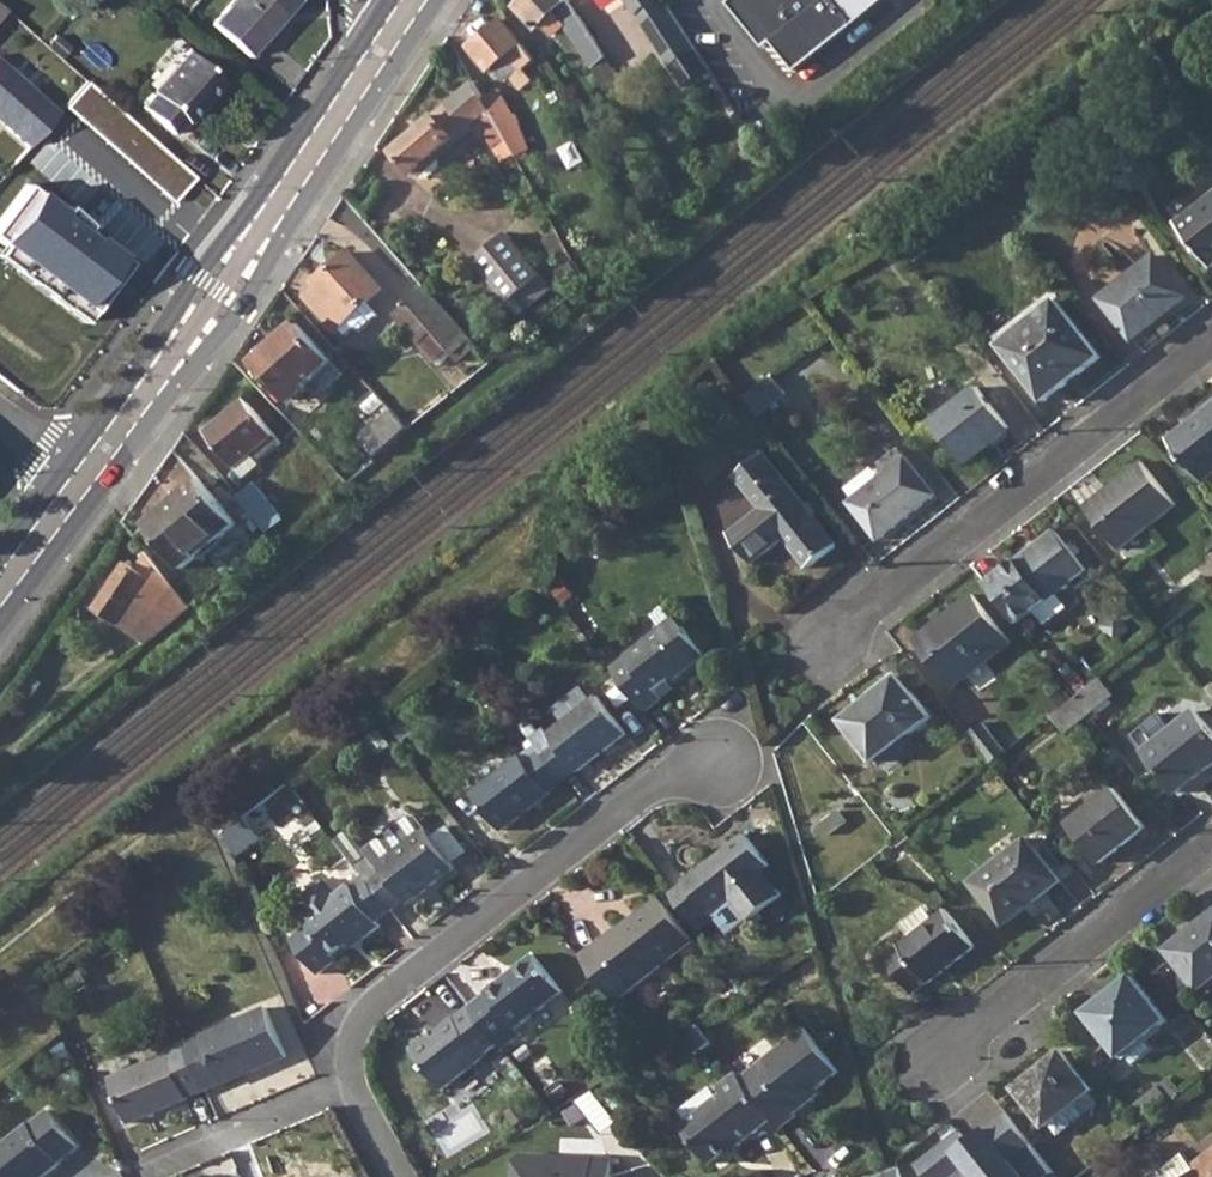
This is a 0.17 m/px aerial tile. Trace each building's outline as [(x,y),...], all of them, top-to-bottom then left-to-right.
[(9,7),(0,0),(0,19),(9,7)] [(211,25),(247,57),(298,0),(234,0),(211,25)] [(544,24),(556,13),(562,19),(565,22),(563,24),(597,77),(607,91),(615,87),(620,93),(627,89),(612,65),(573,2),(571,0),(523,0),(516,7),(537,30),(544,24)] [(640,17),(665,0),(664,0),(628,0),(640,17)] [(665,0),(640,17),(661,49),(686,33),(665,0)] [(723,5),(786,77),(856,25),(887,0),(730,0),(723,5)] [(556,13),(544,24),(549,30),(562,19),(556,13)] [(503,20),(470,48),(490,72),(497,66),(508,79),(512,76),(523,88),(532,80),(524,70),(533,62),(521,47),(524,44),(503,20)] [(686,33),(661,49),(673,67),(698,51),(686,33)] [(155,95),(142,108),(172,134),(184,121),(187,123),(223,83),(187,52),(151,92),(155,95)] [(59,113),(0,60),(0,118),(3,118),(10,124),(6,128),(29,148),(59,113)] [(199,178),(91,82),(70,106),(176,201),(199,178)] [(474,83),(393,153),(414,176),(477,121),(485,133),(499,124),(484,98),(474,83)] [(500,90),(484,98),(499,124),(518,156),(521,154),(525,160),(530,157),(527,150),(530,148),(517,115),(515,115),(500,90)] [(10,124),(3,118),(0,118),(0,122),(6,128),(10,124)] [(33,184),(0,224),(0,236),(12,248),(7,256),(98,324),(140,266),(33,184)] [(1179,224),(1211,265),(1211,197),(1179,224)] [(508,233),(476,260),(511,301),(543,275),(524,254),(508,233)] [(317,287),(307,297),(336,330),(341,326),(348,334),(356,327),(359,330),(376,314),(367,303),(382,289),(349,252),(314,283),(317,287)] [(1156,256),(1102,299),(1135,339),(1189,296),(1156,256)] [(573,262),(558,271),(571,293),(586,284),(573,262)] [(426,287),(407,304),(442,342),(461,325),(426,287)] [(1029,335),(1007,353),(1045,401),(1101,357),(1056,300),(1023,326),(1029,335)] [(442,342),(407,304),(395,316),(436,362),(449,351),(442,342)] [(299,323),(258,362),(292,400),(316,379),(327,390),(345,375),(299,323)] [(461,325),(442,342),(449,351),(468,334),(461,325)] [(1023,326),(1000,344),(1007,353),(1029,335),(1023,326)] [(774,376),(746,397),(760,415),(787,393),(774,376)] [(978,387),(932,423),(965,462),(1011,427),(978,387)] [(236,468),(254,454),(277,435),(246,398),(206,431),(236,468)] [(1172,439),(1205,480),(1211,475),(1211,408),(1172,439)] [(393,409),(362,438),(380,457),(411,428),(393,409)] [(277,435),(254,454),(260,461),(283,442),(277,435)] [(886,472),(850,502),(880,538),(936,494),(900,449),(880,465),(886,472)] [(764,508),(732,533),(754,562),(787,536),(811,566),(839,544),(768,453),(739,475),(764,508)] [(1143,460),(1086,504),(1120,548),(1176,503),(1143,460)] [(147,523),(151,528),(184,569),(239,524),(202,479),(147,523)] [(257,482),(239,497),(267,529),(284,515),(257,482)] [(151,528),(139,537),(149,551),(171,580),(184,569),(151,528)] [(1054,529),(987,581),(1019,622),(1036,609),(1052,596),(1086,570),(1054,529)] [(95,608),(118,623),(134,598),(155,612),(174,583),(171,580),(149,551),(137,567),(127,560),(95,608)] [(973,594),(917,639),(954,686),(1010,642),(973,594)] [(1052,596),(1036,609),(1047,624),(1063,611),(1052,596)] [(677,618),(613,668),(647,712),(663,700),(657,692),(673,679),(674,681),(707,655),(677,618)] [(899,677),(844,720),(876,762),(932,719),(899,677)] [(1100,680),(1077,698),(1090,713),(1112,696),(1100,680)] [(556,742),(542,753),(564,782),(578,771),(582,770),(627,734),(598,696),(550,734),(556,742)] [(1077,698),(1054,716),(1067,732),(1090,713),(1077,698)] [(1147,752),(1180,794),(1211,768),(1211,731),(1197,712),(1147,752)] [(985,722),(969,734),(993,765),(1008,752),(985,722)] [(551,795),(564,782),(542,753),(527,764),(551,795)] [(521,758),(474,795),(503,832),(551,795),(527,764),(521,758)] [(1064,812),(1072,823),(1114,790),(1106,780),(1064,812)] [(1114,790),(1072,823),(1070,824),(1102,864),(1147,829),(1115,788),(1114,790)] [(363,875),(391,911),(406,900),(410,905),(456,868),(426,831),(416,818),(409,817),(366,851),(368,855),(355,865),(363,875)] [(710,863),(685,882),(712,916),(731,901),(748,922),(780,898),(762,877),(771,869),(744,836),(725,852),(728,856),(715,867),(710,863)] [(1027,840),(972,883),(1006,925),(1061,883),(1027,840)] [(334,957),(351,944),(361,936),(365,940),(382,926),(378,921),(391,911),(363,875),(338,895),(327,881),(298,902),(309,917),(305,919),(310,927),(293,941),(320,976),(338,962),(334,957)] [(697,927),(712,916),(685,882),(671,893),(697,927)] [(748,922),(731,901),(712,916),(728,937),(748,922)] [(612,929),(580,955),(616,1001),(688,945),(653,903),(616,932),(612,929)] [(899,949),(885,959),(913,995),(928,984),(929,984),(976,947),(945,910),(933,919),(925,908),(902,926),(910,938),(898,947),(899,949)] [(1166,950),(1197,989),(1211,977),(1211,914),(1166,950)] [(361,936),(351,944),(355,948),(365,940),(361,936)] [(488,994),(471,1007),(499,1045),(503,1050),(522,1035),(518,1028),(563,994),(534,955),(488,991),(488,994)] [(1121,1056),(1126,1053),(1144,1038),(1167,1020),(1133,977),(1087,1013),(1121,1056)] [(499,1045),(471,1007),(457,1018),(455,1016),(413,1049),(445,1089),(487,1057),(486,1055),(499,1045)] [(202,1037),(185,1044),(205,1089),(222,1082),(220,1076),(246,1064),(250,1072),(286,1056),(266,1008),(204,1034),(202,1037)] [(698,1025),(682,1037),(695,1054),(711,1042),(698,1025)] [(804,1029),(740,1078),(773,1119),(781,1130),(797,1117),(795,1115),(814,1100),(810,1095),(838,1073),(804,1029)] [(1144,1038),(1126,1053),(1134,1064),(1153,1049),(1144,1038)] [(1063,1053),(1018,1087),(1048,1126),(1093,1091),(1063,1053)] [(170,1054),(111,1079),(130,1123),(189,1098),(170,1054)] [(220,1076),(222,1082),(223,1084),(250,1072),(246,1064),(220,1076)] [(740,1078),(734,1069),(717,1082),(723,1090),(683,1121),(712,1161),(738,1141),(741,1144),(773,1119),(740,1078)] [(1158,1089),(1136,1106),(1145,1118),(1168,1100),(1158,1089)] [(62,1161),(61,1160),(79,1146),(49,1110),(31,1126),(29,1124),(0,1148),(0,1176),(42,1176),(62,1161)] [(920,1166),(929,1176),(960,1176),(971,1168),(978,1176),(1030,1176),(1017,1160),(1036,1145),(1012,1114),(974,1144),(964,1131),(920,1166)] [(1203,1158),(1211,1169),(1211,1168),(1211,1151),(1203,1158)] [(615,1159),(524,1155),(518,1160),(517,1176),(614,1176),(615,1159)] [(1211,1169),(1203,1158),(1193,1165),(1198,1171),(1191,1176),(1211,1176),(1211,1168),(1211,1169)] [(1178,1176),(1191,1176),(1198,1171),(1193,1165),(1178,1176)] [(876,1176),(902,1176),(900,1168),(876,1176)]
